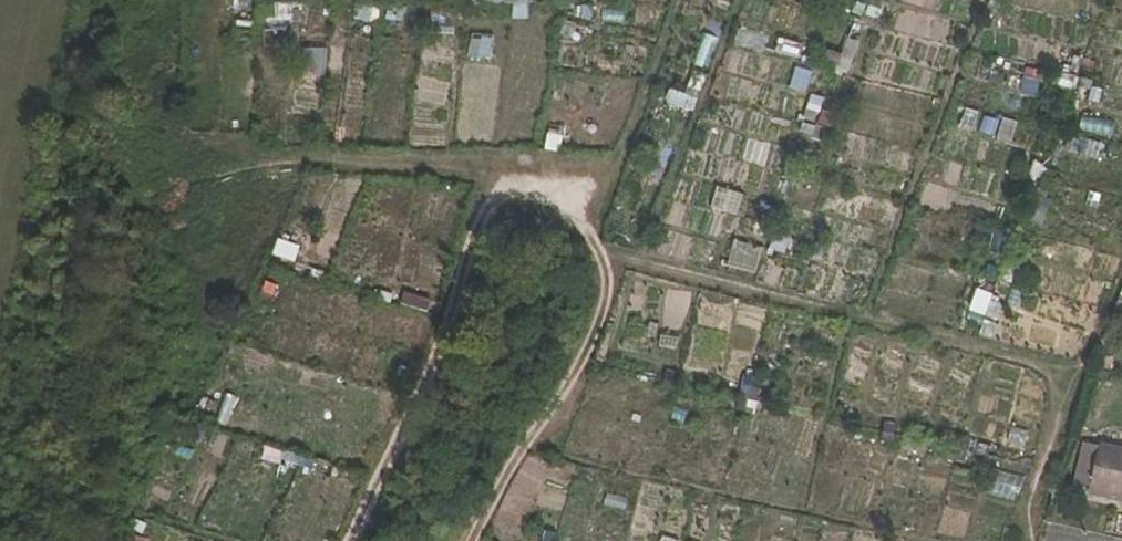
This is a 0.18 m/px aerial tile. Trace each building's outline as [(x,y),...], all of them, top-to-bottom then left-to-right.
[(380,21),(381,2),(353,0),(352,20),(380,21)] [(302,72),(326,73),(327,47),(303,46),(302,72)] [(1070,139),(1069,155),(1099,156),(1100,140),(1070,139)] [(728,266),(756,272),(762,246),(734,240),(728,266)] [(755,412),(763,388),(745,383),(737,407),(755,412)] [(1100,447),(1091,491),(1121,498),(1121,452),(1100,447)]
